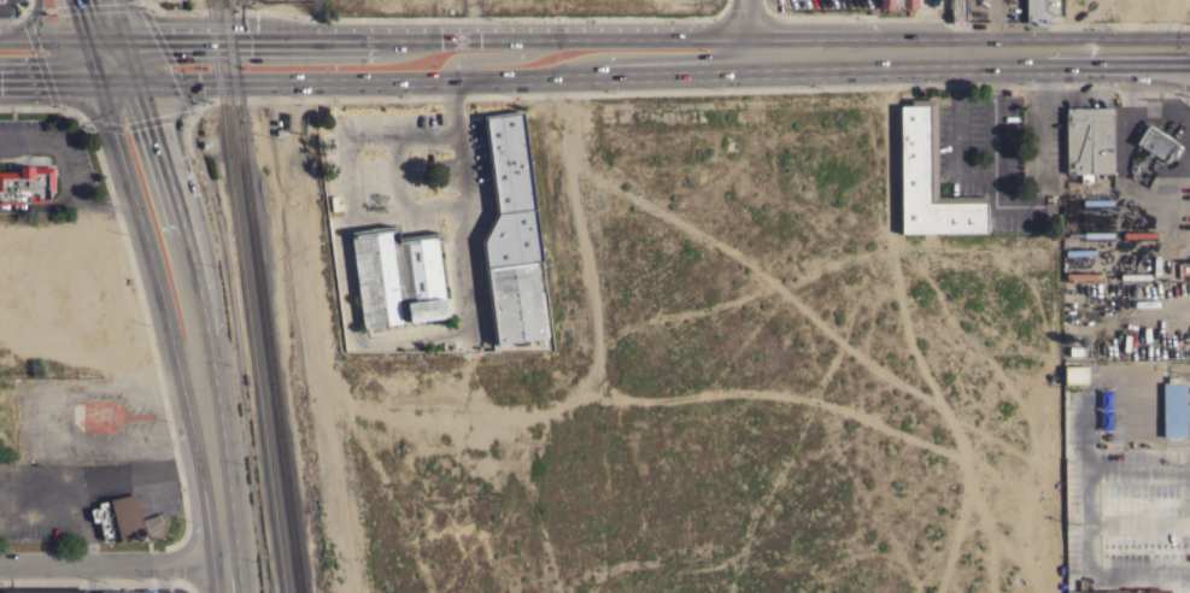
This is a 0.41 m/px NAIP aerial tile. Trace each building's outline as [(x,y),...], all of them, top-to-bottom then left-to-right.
[(962,0),(947,0),(947,14),(962,13),(962,0)] [(1025,20),(1025,0),(1044,0),(1044,10),(1049,13),(1042,27),(1027,18),(1025,20)] [(898,105),(909,105),(909,99),(934,99),(936,196),(985,195),(986,233),(899,233),(898,105)] [(1112,172),(1109,172),(1110,180),(1100,180),(1100,172),(1090,172),(1090,182),(1080,182),(1080,172),(1065,174),(1065,107),(1112,107),(1112,172)] [(534,207),(494,212),(481,116),(522,110),(534,207)] [(1145,124),(1176,142),(1163,162),(1135,142),(1145,124)] [(23,204),(0,204),(0,171),(13,171),(13,169),(18,169),(18,165),(33,165),(33,166),(53,166),(53,189),(48,189),(48,190),(51,190),(51,195),(48,195),(48,199),(47,199),(47,201),(23,201),(23,204)] [(534,207),(541,260),(535,262),(545,336),(493,344),(480,241),(494,212),(534,207)] [(1113,218),(1113,231),(1090,231),(1090,219),(1113,218)] [(350,231),(395,225),(397,237),(441,231),(442,239),(436,240),(446,317),(441,317),(442,319),(439,319),(439,318),(435,318),(435,319),(427,321),(427,319),(373,325),(374,328),(364,329),(364,327),(362,327),(350,231)] [(1185,436),(1161,436),(1161,382),(1166,382),(1166,376),(1180,376),(1180,382),(1184,382),(1185,436)] [(145,534),(112,541),(111,536),(102,539),(98,519),(93,521),(89,509),(98,506),(98,503),(102,501),(102,500),(134,493),(145,534)]
